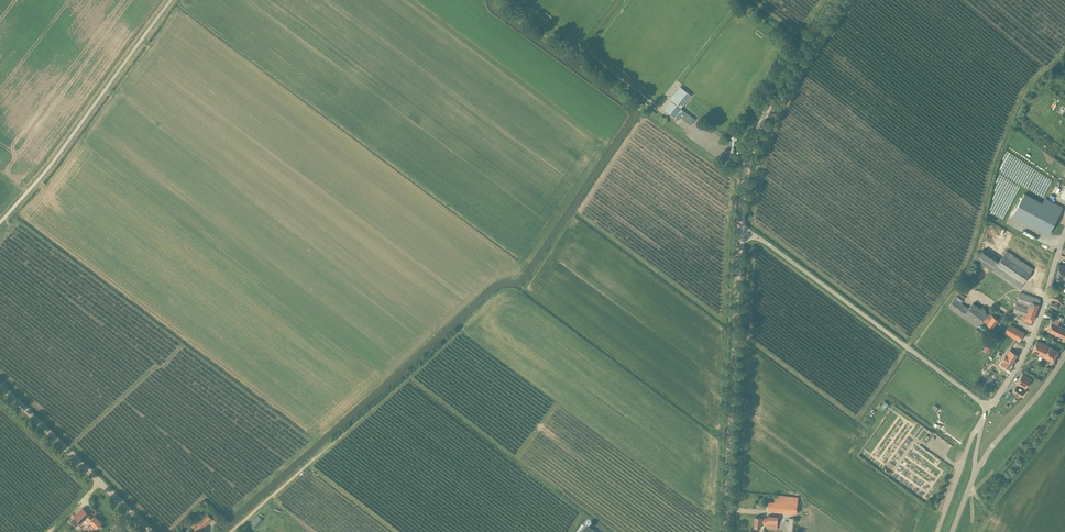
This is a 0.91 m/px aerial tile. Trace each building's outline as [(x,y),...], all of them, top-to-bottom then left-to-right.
[(691,95),(683,88),(673,101),(671,100),(664,109),(678,119),(680,116),(691,125),(695,119),(681,108),(691,95)] [(1043,203),(1024,193),(1013,215),(1048,234),(1063,207),(1045,198),(1043,203)] [(1007,250),(999,261),(982,250),(976,259),(992,271),(1019,290),(1033,268),(1007,250)] [(1060,264),(1056,277),(1064,280),(1064,265),(1060,264)] [(1041,298),(1021,291),(1013,312),(1025,316),(1023,320),(1031,323),(1041,298)] [(1062,297),(1053,293),(1051,299),(1060,302),(1062,297)] [(955,297),(948,306),(963,317),(977,327),(983,320),(987,323),(986,325),(989,327),(991,326),(993,327),(999,319),(993,315),(990,318),(986,315),(987,313),(973,302),(968,308),(967,310),(963,308),(964,307),(964,306),(965,305),(963,304),(964,304),(962,302),(963,301),(957,296),(955,297)] [(1060,316),(1059,319),(1054,317),(1048,330),(1064,338),(1064,327),(1059,324),(1060,321),(1063,322),(1064,318),(1060,316)] [(1012,326),(1008,334),(1022,342),(1027,335),(1012,326)] [(1058,350),(1037,340),(1032,350),(1040,354),(1039,355),(1043,357),(1044,356),(1053,361),(1058,350)] [(988,343),(984,350),(989,353),(993,346),(988,343)] [(1017,355),(1010,350),(1006,356),(1005,356),(1003,359),(1004,360),(1001,364),(1008,368),(1011,364),(1017,355)] [(1026,389),(1032,379),(1023,373),(1017,383),(1018,383),(1012,391),(1021,396),(1025,390),(1020,387),(1021,385),(1026,389)] [(885,401),(880,408),(883,410),(888,404),(885,401)] [(935,404),(931,409),(936,412),(939,408),(935,404)] [(798,497),(775,495),(775,501),(769,501),(768,510),(796,513),(798,497)] [(89,514),(82,507),(74,516),(69,521),(76,527),(80,523),(86,517),(90,521),(92,523),(90,525),(94,529),(96,527),(96,528),(102,522),(95,515),(92,519),(88,515),(89,514)] [(213,519),(207,512),(200,518),(200,519),(192,525),(198,531),(213,519)] [(762,524),(767,524),(766,528),(777,529),(779,516),(768,515),(767,518),(755,516),(754,527),(761,527),(762,524)] [(263,520),(258,516),(251,523),(256,527),(263,520)] [(789,518),(788,521),(785,521),(785,526),(786,526),(786,528),(788,528),(788,531),(794,531),(796,518),(789,518)]
